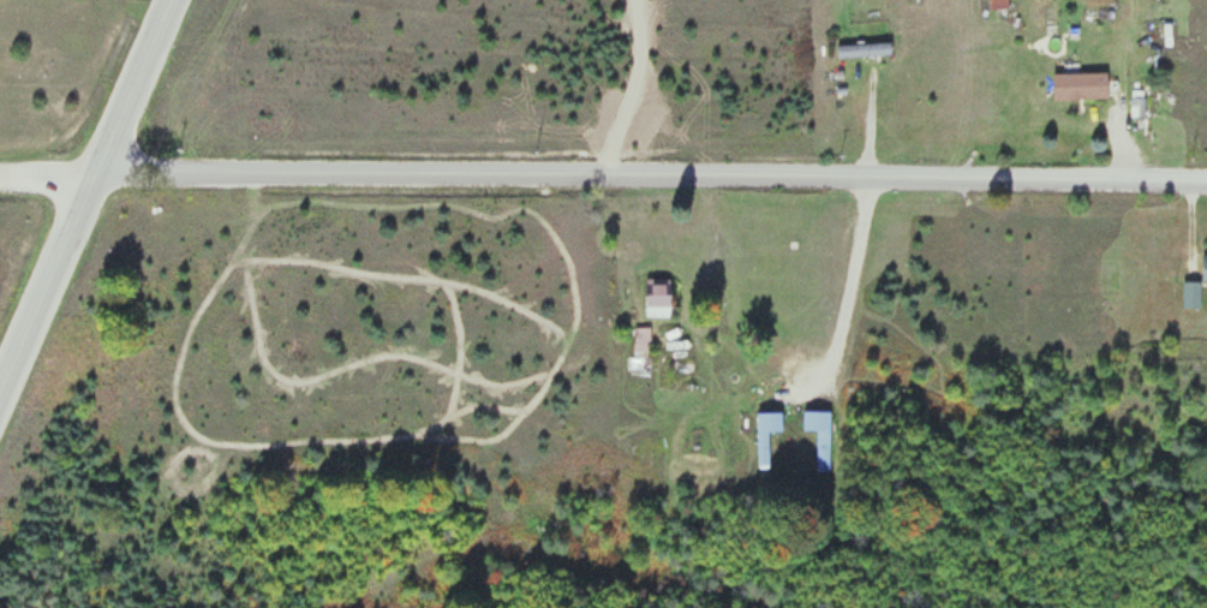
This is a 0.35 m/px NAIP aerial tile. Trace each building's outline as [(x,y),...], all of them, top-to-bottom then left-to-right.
[(889,56),(889,43),(837,43),(837,56),(889,56)] [(1052,99),(1106,99),(1106,73),(1052,73),(1052,99)] [(646,278),(646,316),(672,316),(672,278),(646,278)] [(1197,306),(1197,281),(1183,281),(1183,306),(1197,306)] [(650,326),(632,326),(632,372),(650,372),(650,326)] [(829,472),(829,411),(802,411),(802,431),(816,431),(816,472),(829,472)] [(781,431),(781,412),(757,412),(757,469),(768,469),(768,431),(781,431)]
